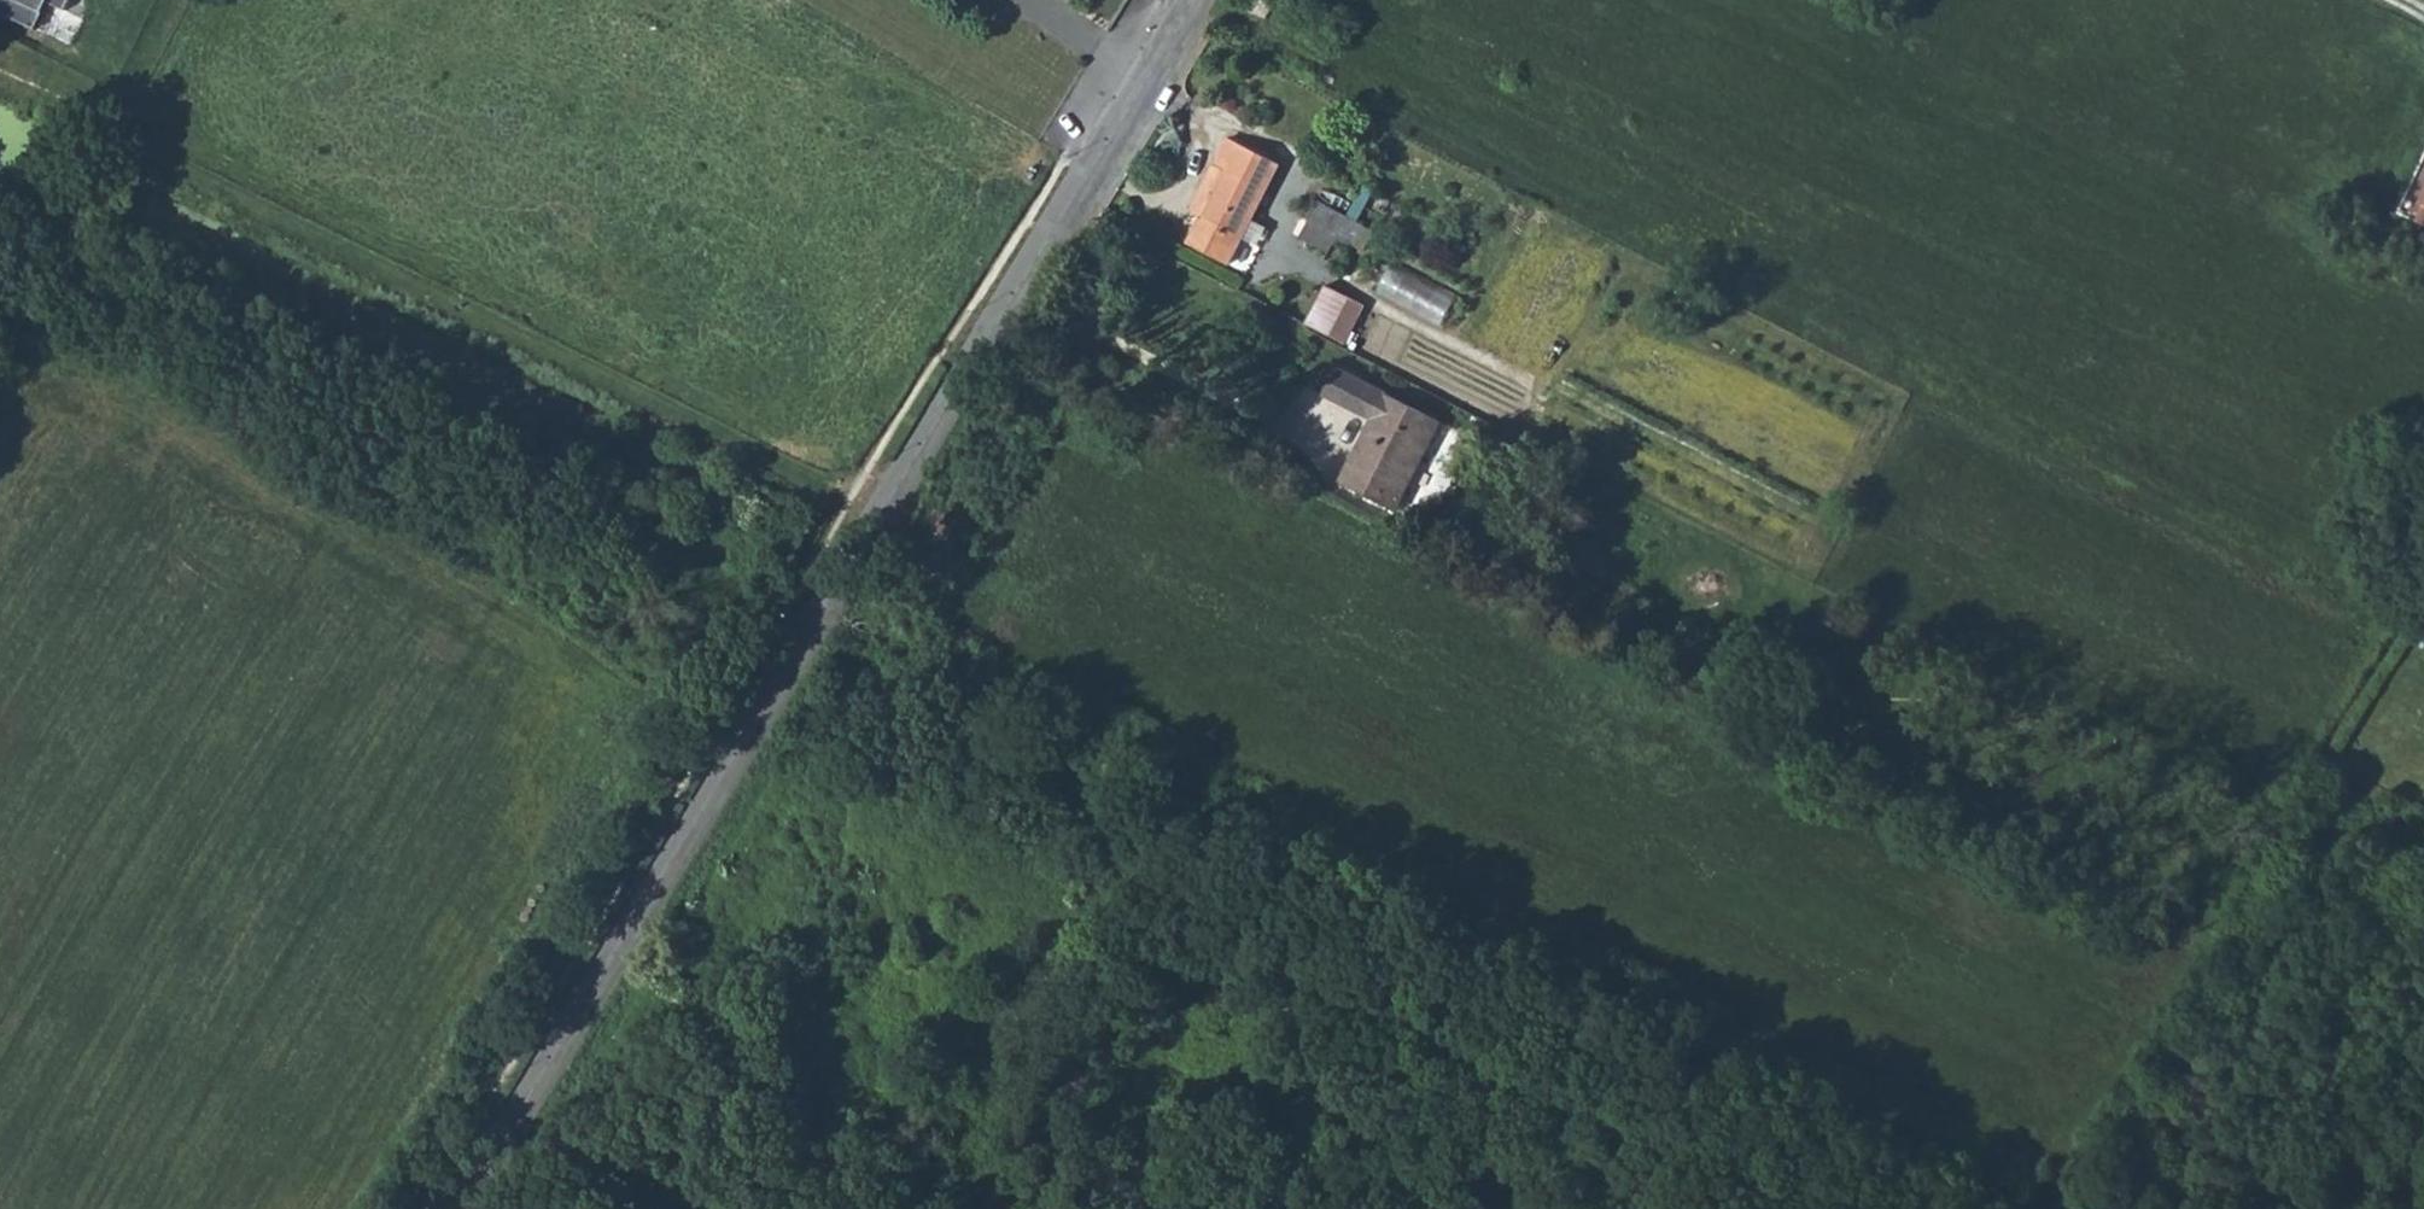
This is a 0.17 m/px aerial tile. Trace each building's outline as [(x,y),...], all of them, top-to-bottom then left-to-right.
[(35,30),(48,3),(65,11),(69,0),(0,0),(0,13),(35,30)] [(1189,246),(1239,270),(1288,173),(1232,144),(1216,175),(1224,180),(1189,246)] [(2423,223),(2423,196),(2414,219),(2423,223)] [(1335,267),(1343,255),(1357,262),(1362,254),(1348,245),(1358,228),(1320,205),(1309,222),(1319,229),(1308,249),(1335,267)] [(1444,321),(1459,293),(1396,258),(1380,286),(1444,321)] [(1363,303),(1327,285),(1307,324),(1343,343),(1363,303)] [(1381,427),(1379,433),(1346,497),(1400,524),(1432,460),(1446,434),(1393,406),(1395,403),(1347,377),(1334,402),(1381,427)]
